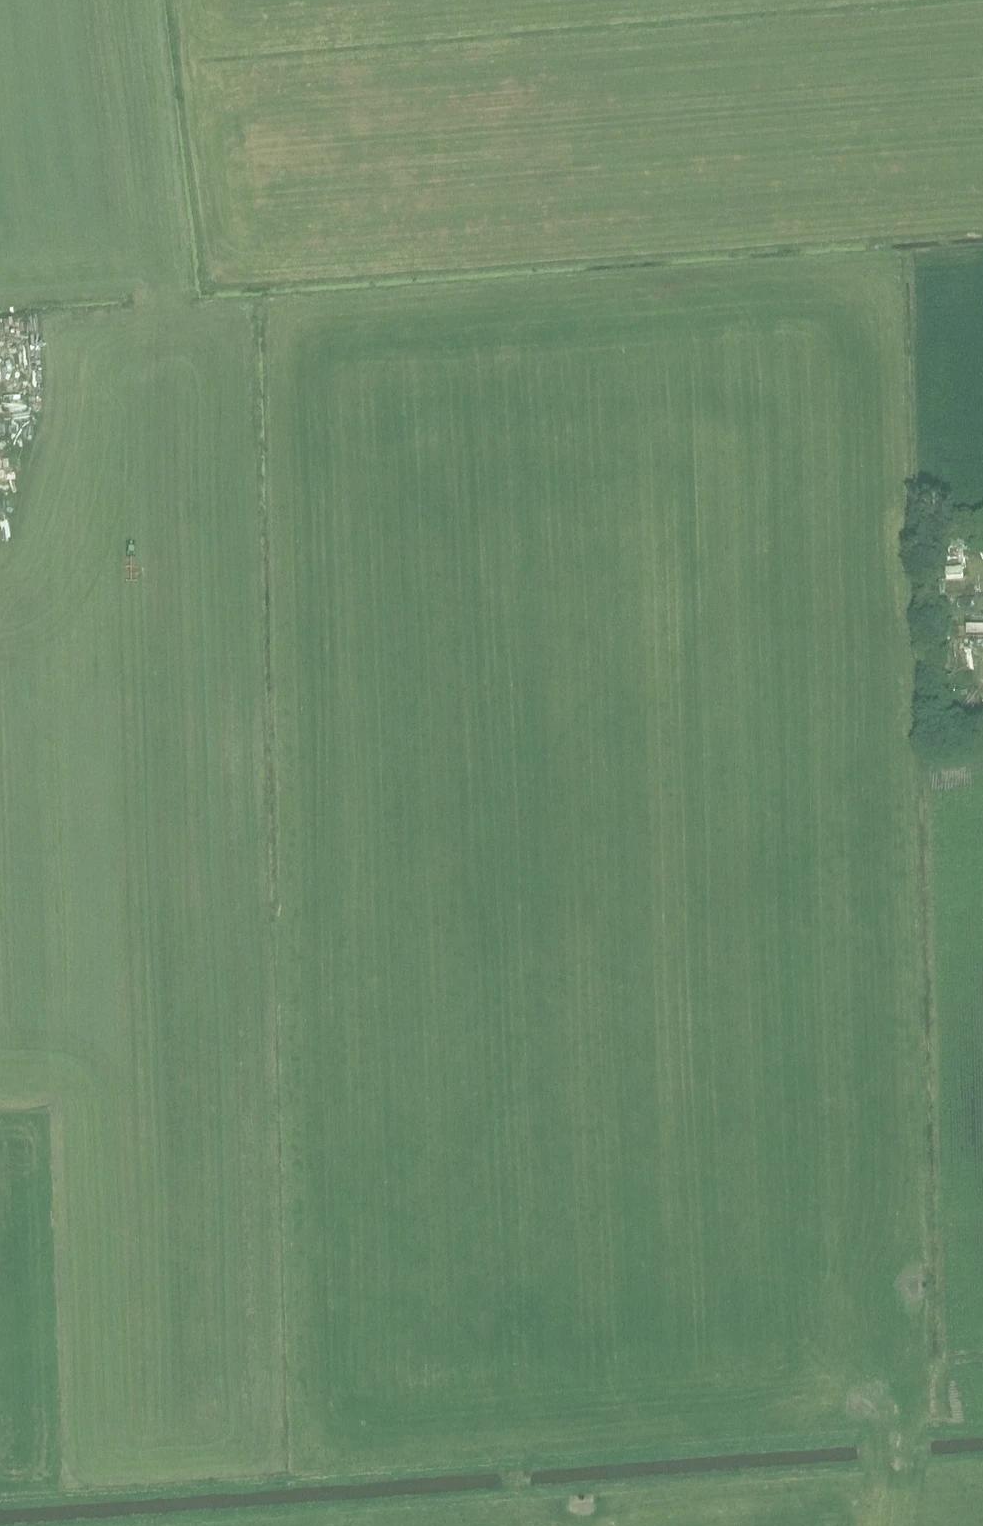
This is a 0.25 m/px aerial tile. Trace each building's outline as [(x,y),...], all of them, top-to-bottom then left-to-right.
[(969,563),(968,539),(943,540),(944,564),(969,563)] [(974,593),(973,582),(938,584),(938,595),(974,593)]
